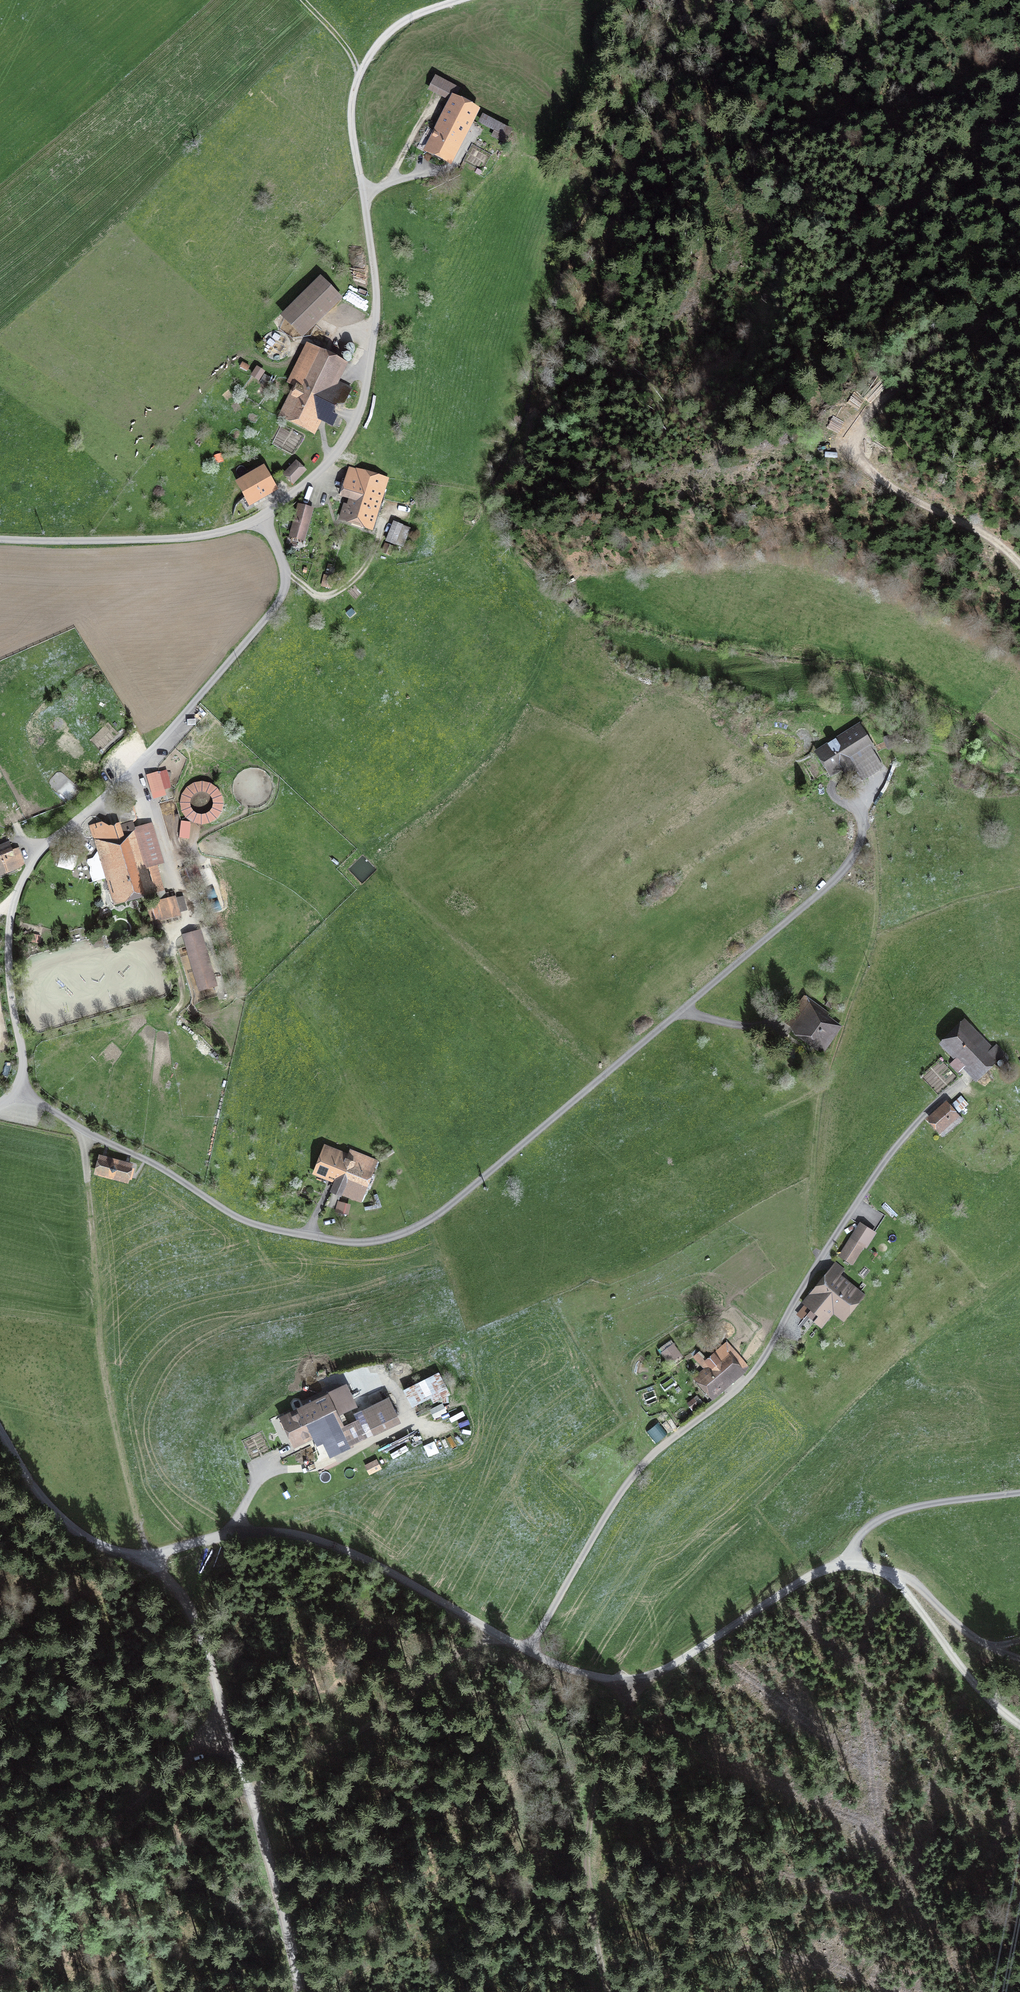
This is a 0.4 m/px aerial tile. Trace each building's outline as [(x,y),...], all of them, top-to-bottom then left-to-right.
[(446,104),(453,90),(434,81),(427,96),(446,104)] [(474,109),(453,98),(427,149),(447,160),(474,109)] [(483,116),(481,121),(498,130),(495,136),(505,141),(510,131),(483,116)] [(299,330),(335,295),(321,281),(285,316),(299,330)] [(265,354),(269,357),(274,359),(279,359),(284,357),(288,354),(290,349),(291,344),(289,339),(286,334),(281,332),(276,331),(271,332),(266,335),(263,339),(262,344),(263,349),(265,354)] [(300,389),(287,415),(311,427),(317,416),(333,424),(337,416),(331,414),(335,405),(344,404),(351,389),(334,381),(342,366),(310,350),(293,385),(300,389)] [(257,369),(253,376),(259,379),(263,373),(257,369)] [(264,376),(261,383),(272,389),(275,382),(264,376)] [(287,474),(294,480),(301,472),(295,466),(287,474)] [(351,468),(343,495),(353,499),(351,506),(346,505),(342,517),(372,526),(382,490),(381,490),(385,479),(351,468)] [(263,470),(241,483),(252,501),(273,488),(263,470)] [(299,508),(292,534),(305,538),(308,529),(305,528),(310,511),(299,508)] [(386,540),(395,544),(402,526),(394,522),(386,540)] [(383,551),(390,554),(393,548),(386,545),(383,551)] [(820,754),(831,770),(842,763),(850,774),(871,761),(864,749),(871,745),(860,728),(820,754)] [(167,762),(146,768),(151,787),(172,781),(167,762)] [(68,800),(80,788),(68,777),(57,789),(68,800)] [(181,816),(220,820),(224,781),(184,778),(181,816)] [(180,817),(180,835),(190,835),(191,817),(180,817)] [(101,842),(118,898),(150,888),(143,866),(159,862),(161,858),(152,827),(150,825),(147,825),(134,828),(132,821),(118,826),(118,825),(111,827),(102,822),(90,826),(96,844),(101,842)] [(24,864),(19,849),(10,852),(7,844),(0,847),(1,849),(0,850),(0,873),(24,864)] [(178,894),(181,907),(187,906),(184,893),(178,894)] [(148,905),(152,919),(179,913),(175,898),(155,903),(148,905)] [(199,933),(186,936),(201,988),(214,984),(213,982),(216,981),(213,972),(211,973),(199,933)] [(826,1005),(830,1007),(834,1001),(830,998),(826,1005)] [(792,1016),(790,1015),(785,1022),(794,1029),(796,1026),(824,1046),(836,1030),(827,1024),(830,1020),(803,1000),(792,1016)] [(954,1054),(956,1052),(979,1076),(987,1068),(987,1067),(1003,1053),(998,1049),(991,1056),(973,1036),(975,1034),(966,1025),(945,1045),(954,1054)] [(779,1046),(783,1049),(787,1045),(784,1041),(779,1046)] [(945,1134),(962,1118),(950,1104),(932,1119),(945,1134)] [(348,1156),(328,1148),(319,1170),(339,1178),(334,1191),(333,1190),(325,1205),(337,1206),(338,1203),(340,1193),(359,1201),(375,1161),(350,1150),(348,1156)] [(98,1167),(97,1172),(126,1180),(127,1177),(128,1177),(130,1169),(129,1168),(130,1165),(100,1158),(99,1162),(98,1162),(96,1167),(98,1167)] [(336,1210),(344,1212),(346,1205),(338,1203),(337,1206),(336,1210)] [(841,1255),(852,1263),(863,1246),(865,1247),(874,1233),(860,1224),(841,1255)] [(818,1313),(812,1320),(820,1327),(835,1308),(844,1315),(859,1296),(829,1271),(810,1294),(805,1303),(818,1313)] [(670,1357),(683,1348),(674,1336),(661,1345),(670,1357)] [(698,1376),(714,1394),(722,1388),(720,1385),(739,1369),(742,1373),(747,1367),(727,1343),(707,1361),(699,1352),(694,1357),(706,1369),(698,1376)] [(403,1381),(414,1403),(450,1386),(439,1364),(403,1381)] [(358,1420),(342,1428),(327,1394),(283,1416),(295,1440),(311,1432),(316,1443),(323,1439),(332,1454),(350,1444),(366,1436),(358,1420)] [(430,1404),(434,1416),(448,1412),(445,1400),(430,1404)] [(366,1412),(374,1427),(394,1417),(387,1402),(366,1412)] [(648,1428),(657,1439),(667,1431),(658,1419),(648,1428)] [(424,1444),(430,1456),(440,1451),(435,1439),(424,1444)] [(381,1461),(368,1465),(370,1471),(382,1467),(381,1461)]
